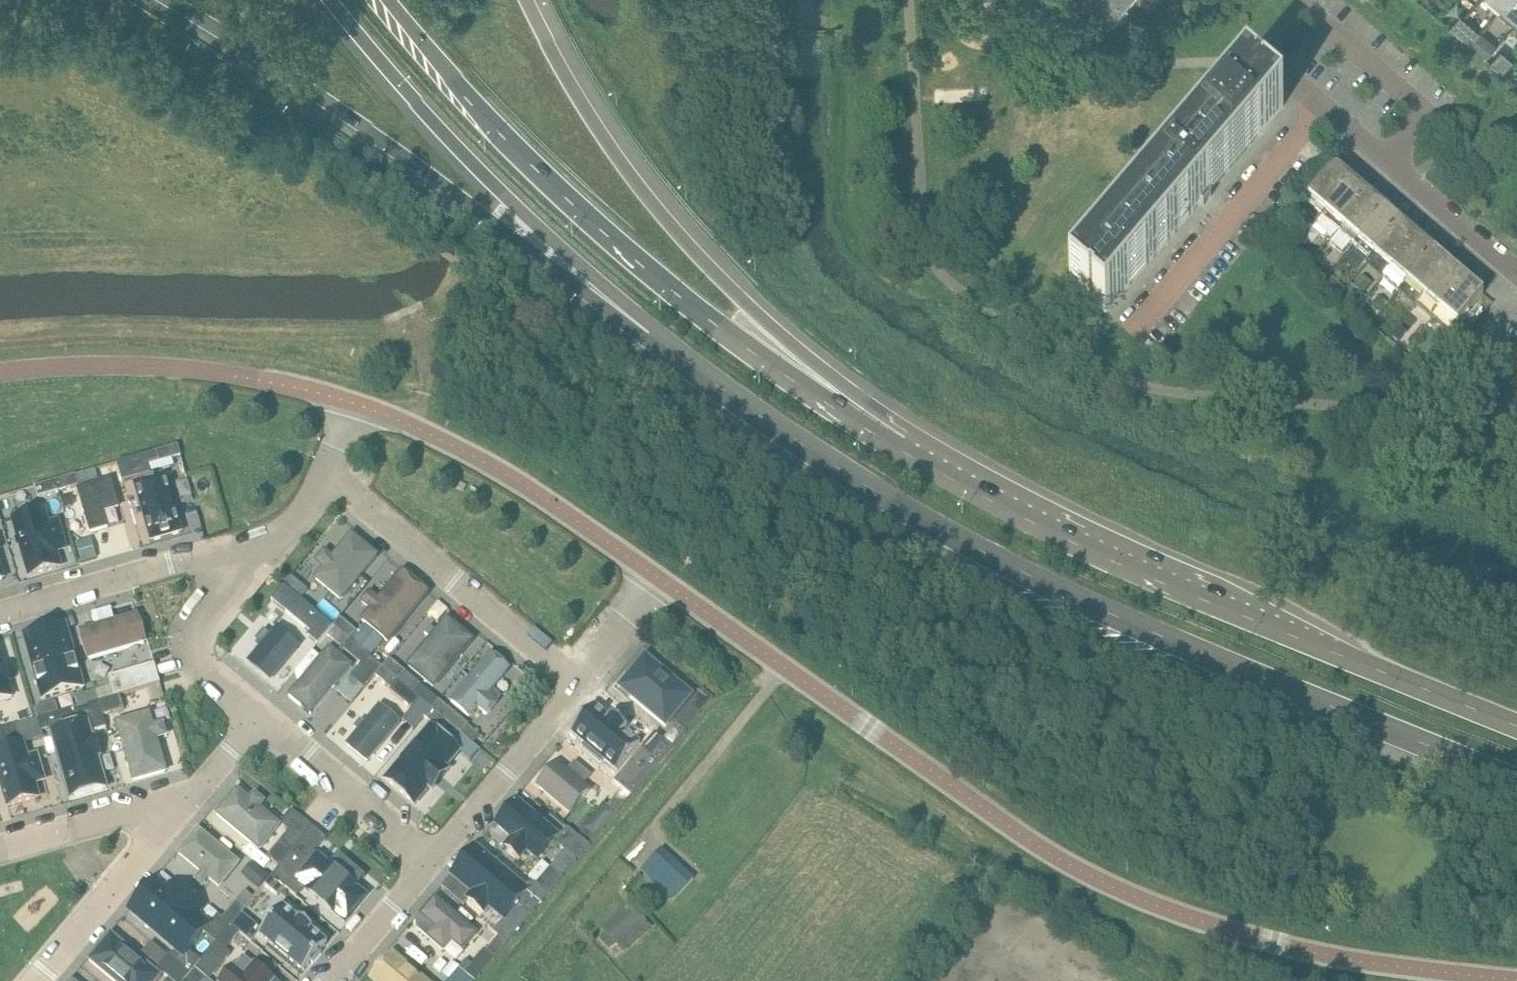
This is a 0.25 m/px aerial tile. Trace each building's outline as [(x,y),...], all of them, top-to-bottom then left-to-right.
[(1109,19),(1113,23),(1128,5),(1123,0),(1087,0),(1109,19)] [(1503,5),(1500,10),(1516,24),(1516,22),(1516,0),(1508,0),(1503,5)] [(1171,5),(1167,9),(1173,15),(1177,10),(1171,5)] [(1480,33),(1472,25),(1461,38),(1469,45),(1480,33)] [(1482,34),(1471,46),(1485,57),(1495,45),(1482,34)] [(1501,51),(1491,63),(1502,73),(1512,61),(1501,51)] [(1106,313),(1201,202),(1204,204),(1212,195),(1209,193),(1284,106),(1247,74),(1070,281),(1106,313)] [(1308,197),(1326,211),(1351,181),(1334,166),(1308,197)] [(1326,211),(1312,227),(1324,237),(1330,231),(1334,234),(1342,225),(1368,195),(1351,181),(1326,211)] [(1343,226),(1330,241),(1343,251),(1352,240),(1355,243),(1358,239),(1384,209),(1368,195),(1342,225),(1343,226)] [(1358,239),(1375,253),(1401,223),(1384,209),(1358,239)] [(1375,253),(1391,268),(1417,237),(1401,223),(1375,253)] [(1391,268),(1407,282),(1433,251),(1417,237),(1391,268)] [(1433,251),(1407,282),(1424,296),(1450,265),(1433,251)] [(1424,296),(1421,299),(1437,313),(1440,310),(1466,279),(1450,265),(1424,296)] [(1354,283),(1353,284),(1364,293),(1365,292),(1372,284),(1362,275),(1354,283)] [(1466,279),(1440,310),(1457,324),(1483,294),(1466,279)] [(1407,331),(1400,326),(1392,336),(1398,341),(1407,331)] [(1508,361),(1516,369),(1516,350),(1508,361)] [(159,450),(116,463),(122,482),(151,473),(150,470),(148,463),(171,456),(181,454),(178,445),(159,450)] [(207,472),(186,476),(190,494),(210,490),(207,472)] [(55,480),(58,490),(78,484),(75,475),(55,480)] [(167,476),(135,485),(152,543),(183,534),(167,476)] [(109,530),(105,514),(122,509),(114,479),(79,489),(92,534),(109,530)] [(55,480),(35,486),(38,496),(58,490),(55,480)] [(74,505),(71,494),(62,497),(65,508),(74,505)] [(43,510),(13,518),(29,574),(54,567),(50,554),(57,552),(64,550),(56,520),(46,522),(43,510)] [(381,551),(356,530),(335,554),(327,548),(317,560),(325,566),(317,575),(342,596),(381,551)] [(91,538),(77,542),(83,563),(96,559),(91,538)] [(429,591),(405,571),(384,595),(377,589),(366,601),(374,608),(365,618),(390,638),(429,591)] [(290,577),(284,584),(301,599),(307,591),(290,577)] [(284,584),(271,600),(309,633),(306,636),(316,645),(333,626),(301,599),(284,584)] [(96,627),(80,632),(89,660),(144,643),(135,615),(115,621),(111,610),(93,615),(96,627)] [(340,619),(334,626),(348,638),(355,631),(340,619)] [(433,637),(409,665),(434,686),(472,640),(448,619),(438,630),(434,627),(428,633),(433,637)] [(85,688),(66,622),(24,635),(43,700),(85,688)] [(334,626),(327,634),(363,664),(353,676),(365,686),(382,667),(348,638),(334,626)] [(272,680),(301,646),(279,629),(251,663),(272,680)] [(0,638),(0,646),(2,659),(13,657),(11,636),(0,638)] [(312,711),(351,664),(331,647),(292,694),(312,711)] [(471,714),(480,704),(489,712),(498,701),(502,696),(495,690),(491,695),(489,693),(511,667),(494,652),(454,700),(471,714)] [(14,699),(0,654),(0,703),(14,699)] [(645,654),(620,684),(667,724),(693,694),(645,654)] [(390,658),(383,667),(398,681),(406,672),(390,658)] [(152,663),(108,676),(113,696),(118,695),(146,686),(158,683),(157,677),(153,666),(152,663)] [(383,667),(376,675),(392,688),(398,681),(383,667)] [(406,672),(398,681),(413,693),(421,684),(406,672)] [(412,708),(420,699),(413,693),(398,681),(392,688),(391,690),(412,708)] [(87,704),(97,701),(100,700),(97,689),(94,690),(77,695),(80,706),(87,704)] [(100,700),(97,701),(102,718),(123,712),(118,695),(113,696),(100,700)] [(431,708),(448,722),(462,733),(472,742),(478,734),(468,726),(469,724),(439,699),(431,708)] [(56,701),(35,708),(38,718),(59,712),(56,701)] [(97,701),(87,704),(91,715),(95,731),(105,728),(102,718),(97,701)] [(38,718),(35,719),(39,730),(91,715),(87,704),(80,706),(71,708),(59,712),(38,718)] [(596,704),(572,731),(585,742),(582,746),(602,763),(605,759),(618,770),(641,742),(626,730),(628,728),(612,715),(611,717),(596,704)] [(359,731),(348,744),(370,762),(401,724),(380,706),(366,723),(361,719),(354,727),(359,731)] [(424,716),(441,730),(448,722),(431,708),(424,716)] [(153,710),(119,720),(137,781),(170,771),(161,739),(156,723),(153,710)] [(89,719),(51,730),(71,800),(109,789),(101,759),(103,758),(97,737),(94,737),(89,719)] [(453,744),(431,725),(387,778),(415,802),(430,785),(433,787),(448,769),(445,766),(459,750),(460,749),(453,744)] [(685,731),(677,725),(664,740),(672,747),(685,731)] [(13,726),(0,729),(0,784),(7,808),(39,798),(35,786),(45,783),(36,754),(27,757),(22,741),(17,743),(13,726)] [(453,744),(460,749),(459,750),(471,760),(480,749),(472,742),(462,733),(453,744)] [(655,733),(614,782),(621,788),(631,796),(659,762),(672,747),(664,740),(655,733)] [(556,762),(537,785),(570,813),(589,790),(583,784),(590,775),(575,763),(568,771),(556,762)] [(621,788),(608,804),(617,812),(631,796),(621,788)] [(235,789),(214,814),(259,852),(280,827),(259,809),(249,800),(235,789)] [(529,849),(537,856),(558,832),(516,796),(495,821),(512,835),(503,845),(520,859),(529,849)] [(606,802),(581,832),(592,841),(617,812),(608,804),(606,802)] [(260,856),(255,862),(272,875),(312,827),(291,809),(280,822),(286,827),(262,856),(260,856)] [(325,838),(324,838),(312,827),(272,875),(271,876),(284,887),(286,885),(314,852),(325,838)] [(566,849),(551,868),(562,877),(564,875),(590,845),(569,827),(557,842),(566,849)] [(218,890),(240,863),(198,828),(175,854),(198,874),(194,880),(202,887),(207,881),(218,890)] [(452,872),(473,890),(468,897),(486,912),(492,905),(506,917),(528,890),(474,845),(452,872)] [(661,849),(641,870),(674,899),(689,884),(666,863),(671,858),(661,849)] [(314,852),(286,885),(298,895),(304,888),(345,922),(366,896),(357,888),(329,865),(314,852)] [(543,861),(529,878),(534,882),(540,887),(548,894),(562,877),(551,868),(543,861)] [(253,865),(243,876),(258,888),(267,876),(253,865)] [(271,876),(264,885),(277,896),(284,887),(271,876)] [(210,922),(156,877),(128,910),(176,951),(182,955),(188,948),(210,922)] [(506,917),(494,931),(499,936),(507,943),(548,894),(540,887),(534,882),(528,890),(506,917)] [(245,890),(223,917),(231,924),(241,912),(254,897),(245,890)] [(444,951),(452,941),(462,950),(476,933),(435,899),(422,915),(416,921),(417,929),(428,937),(444,951)] [(262,930),(260,933),(265,938),(304,970),(312,961),(314,963),(322,953),(320,951),(328,942),(312,929),(314,928),(301,917),(300,919),(283,904),(262,930)] [(640,917),(631,906),(605,931),(615,941),(640,917)] [(251,943),(260,933),(262,930),(241,912),(231,924),(230,926),(239,933),(251,943)] [(189,975),(197,980),(205,980),(210,975),(211,977),(232,952),(227,948),(239,933),(230,926),(216,942),(201,960),(189,975)] [(111,930),(89,957),(118,980),(157,980),(163,973),(158,969),(111,930)] [(495,957),(507,943),(499,936),(487,950),(495,957)] [(176,951),(170,958),(189,975),(201,960),(188,948),(182,955),(176,951)] [(485,949),(467,971),(477,979),(495,957),(487,950),(485,949)] [(371,977),(376,980),(425,980),(392,953),(371,977)] [(166,980),(184,980),(189,975),(170,958),(168,957),(158,969),(163,973),(169,978),(166,980)] [(220,980),(221,980),(279,980),(273,976),(256,962),(255,964),(247,973),(235,964),(234,963),(220,980)] [(450,979),(453,980),(475,980),(477,979),(467,971),(461,966),(450,979)]
